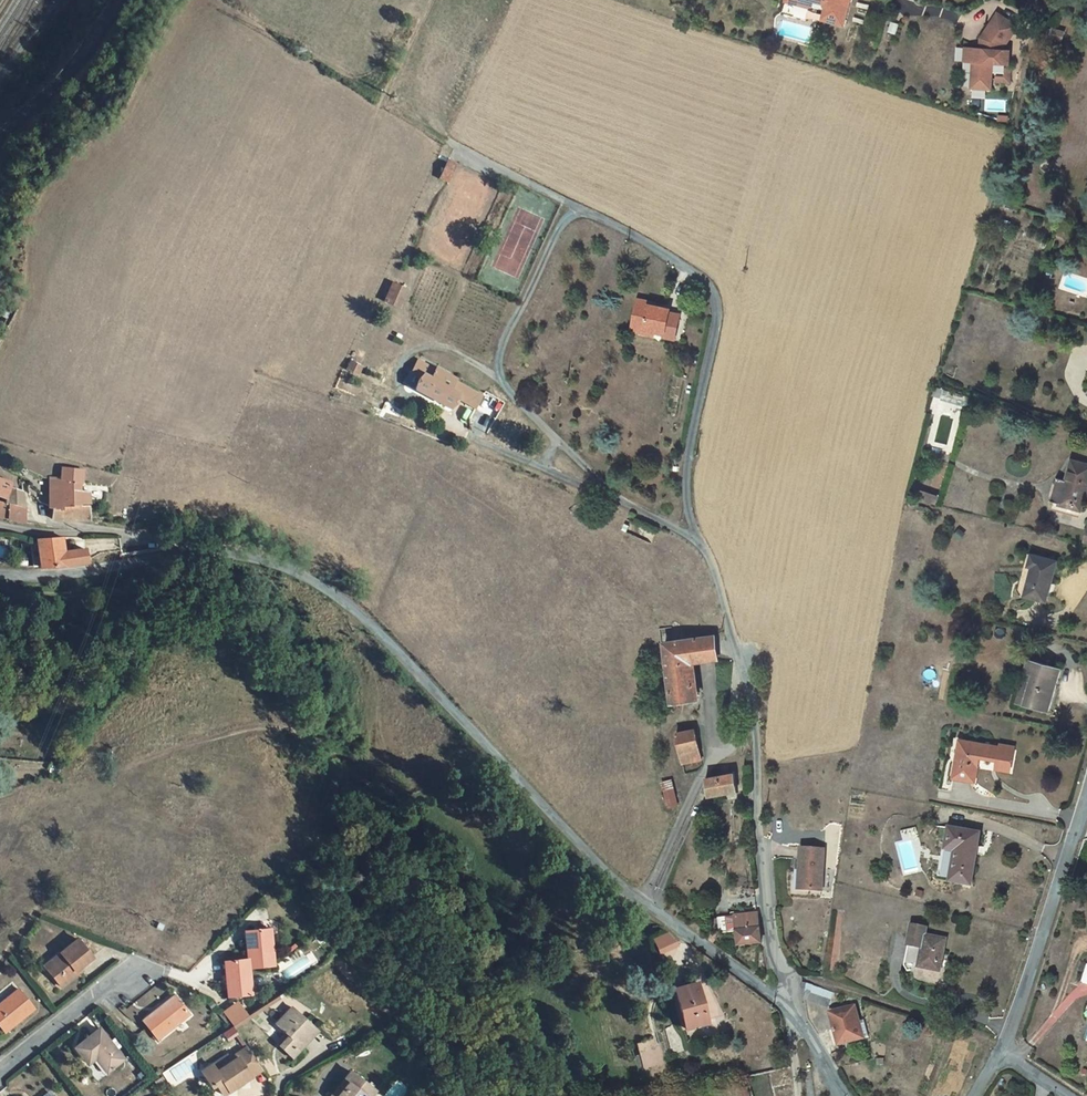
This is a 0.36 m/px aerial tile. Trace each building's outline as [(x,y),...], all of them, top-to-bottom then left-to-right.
[(843,25),(850,0),(798,0),(797,5),(808,8),(812,4),(813,7),(820,9),(823,6),(825,9),(822,20),(843,25)] [(1027,7),(1045,12),(1047,3),(1036,0),(1029,0),(1027,7)] [(992,64),(1009,65),(1009,52),(1004,52),(1004,47),(1018,27),(998,14),(989,27),(991,29),(984,39),(983,45),(987,47),(984,51),(983,50),(972,49),(972,62),(976,62),(976,71),(973,71),(972,89),(991,90),(992,64)] [(1053,30),(1051,37),(1051,38),(1062,41),(1064,32),(1054,29),(1053,30)] [(996,77),(996,83),(1010,84),(1011,70),(1005,69),(1004,77),(996,77)] [(457,164),(449,160),(440,178),(449,182),(457,164)] [(1011,222),(1003,219),(1000,230),(1008,233),(1011,222)] [(407,290),(393,284),(385,301),(400,307),(407,290)] [(650,305),(650,302),(639,300),(633,326),(656,331),(665,333),(665,337),(675,339),(680,315),(670,313),(670,309),(656,306),(650,305)] [(656,331),(633,326),(632,331),(655,335),(656,331)] [(456,398),(475,408),(482,396),(455,381),(456,379),(437,368),(436,370),(419,361),(412,374),(420,379),(414,389),(427,396),(425,401),(435,406),(437,402),(450,409),(456,398)] [(362,368),(351,362),(347,369),(358,375),(362,368)] [(970,397),(934,387),(932,396),(940,399),(940,401),(967,409),(970,397)] [(1086,495),(1086,492),(1086,464),(1071,460),(1065,481),(1057,478),(1050,501),(1058,504),(1058,505),(1081,511),(1086,495)] [(64,507),(81,506),(81,504),(89,505),(88,492),(79,492),(80,482),(82,482),(83,470),(62,468),(61,479),(50,477),(49,495),(50,495),(50,498),(59,499),(58,503),(58,507),(61,507),(64,507)] [(21,491),(9,486),(10,483),(0,479),(0,497),(2,498),(2,496),(6,498),(5,504),(24,509),(21,491)] [(939,497),(930,494),(928,501),(937,504),(939,497)] [(0,502),(0,518),(6,519),(24,523),(24,509),(5,504),(0,502)] [(80,507),(81,506),(64,507),(61,507),(58,507),(53,506),(52,514),(51,521),(57,522),(77,522),(89,521),(88,507),(80,507)] [(39,566),(39,569),(65,566),(87,563),(85,550),(63,553),(62,538),(37,539),(37,541),(39,566)] [(1056,562),(1031,555),(1029,566),(1032,568),(1025,596),(1046,602),(1056,562)] [(673,702),(696,699),(695,685),(699,684),(698,675),(693,675),(692,663),(718,660),(715,636),(674,642),(665,643),(673,702)] [(1028,660),(1024,674),(1031,676),(1024,705),(1048,712),(1060,669),(1028,660)] [(1016,702),(1024,705),(1031,676),(1024,674),(1016,702)] [(692,758),(700,756),(695,730),(677,733),(683,763),(693,761),(692,758)] [(1014,750),(961,741),(956,769),(955,769),(953,778),(976,782),(980,758),(998,761),(997,767),(1011,769),(1014,750)] [(706,778),(705,779),(709,797),(730,793),(731,796),(736,795),(735,792),(737,792),(734,773),(732,774),(706,778)] [(672,780),(663,782),(669,808),(678,806),(672,780)] [(955,851),(950,882),(972,886),(980,833),(949,828),(945,850),(955,851)] [(825,850),(802,849),(800,870),(803,870),(802,890),(822,891),(825,850)] [(740,946),(761,944),(758,914),(736,916),(740,946)] [(737,932),(736,925),(723,927),(724,934),(737,932)] [(940,972),(944,952),(946,939),(927,936),(928,928),(912,925),(910,934),(904,966),(908,972),(919,968),(940,972)] [(249,943),(247,943),(248,959),(224,961),(228,998),(252,995),(250,968),(274,966),(271,928),(249,930),(249,943)] [(658,955),(678,948),(672,931),(653,938),(658,955)] [(63,956),(48,969),(62,987),(78,973),(76,970),(80,967),(92,957),(78,939),(61,953),(63,956)] [(45,966),(48,969),(63,956),(61,953),(45,966)] [(709,1023),(698,983),(675,989),(686,1029),(709,1023)] [(836,994),(801,983),(805,999),(831,1008),(836,994)] [(19,989),(0,1004),(0,1026),(5,1032),(34,1009),(19,989)] [(189,1014),(175,995),(143,1021),(157,1040),(189,1014)] [(835,1030),(836,1033),(839,1045),(869,1038),(864,1020),(860,1021),(856,1006),(833,1013),(836,1029),(835,1030)] [(288,1035),(278,1045),(292,1057),(317,1031),(291,1007),(275,1023),(285,1032),(288,1035)] [(100,1029),(76,1048),(89,1064),(96,1058),(108,1072),(124,1059),(100,1029)] [(275,1042),(278,1045),(288,1035),(285,1032),(275,1042)] [(834,1046),(839,1045),(836,1033),(831,1034),(834,1046)] [(216,1085),(223,1095),(261,1070),(247,1047),(229,1059),(228,1060),(230,1063),(216,1072),(214,1069),(212,1066),(211,1065),(201,1072),(212,1087),(216,1085)] [(214,1069),(216,1072),(230,1063),(228,1060),(229,1059),(226,1056),(212,1066),(214,1069)] [(334,1093),(337,1095),(364,1095),(365,1095),(366,1095),(372,1095),(376,1090),(351,1071),(334,1093)] [(178,1077),(174,1072),(168,1077),(171,1081),(178,1077)] [(160,1089),(165,1085),(160,1078),(155,1082),(160,1089)]
